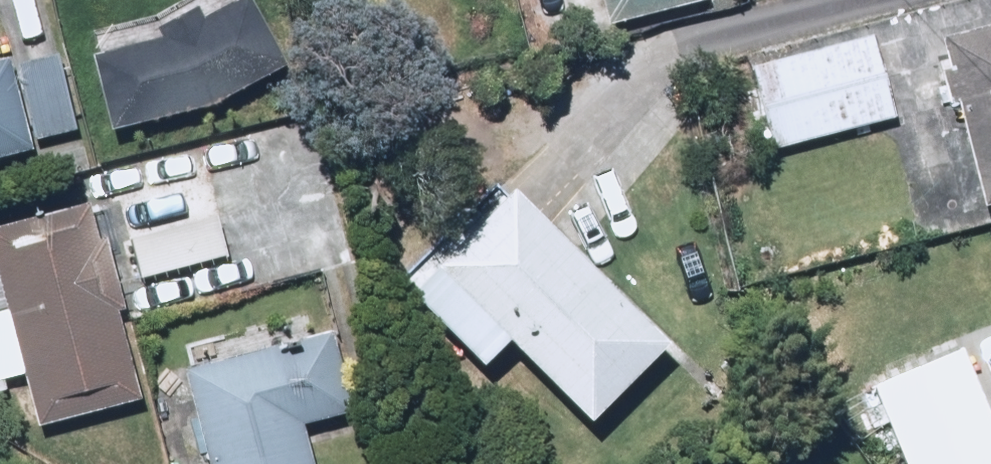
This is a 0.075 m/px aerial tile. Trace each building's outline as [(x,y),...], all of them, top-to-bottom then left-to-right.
[(88,33),(110,132),(203,111),(282,71),(242,0),(181,0),(164,12),(88,33)] [(604,29),(702,4),(700,0),(597,0),(604,29)] [(942,42),(984,206),(990,204),(990,30),(942,42)] [(870,40),(749,70),(770,154),(891,124),(870,40)] [(54,56),(4,70),(26,145),(75,131),(54,56)] [(0,62),(0,161),(28,153),(26,145),(4,70),(2,61),(0,62)] [(209,162),(123,186),(139,244),(130,247),(141,287),(223,265),(212,225),(226,222),(209,162)] [(662,344),(494,181),(390,288),(483,379),(502,359),(577,432),(662,344)] [(93,204),(0,228),(0,306),(2,314),(19,379),(32,432),(138,405),(114,314),(121,312),(93,204)] [(326,336),(181,377),(206,463),(305,463),(295,431),(346,416),(326,336)] [(870,392),(902,463),(990,463),(990,423),(960,352),(870,392)]
